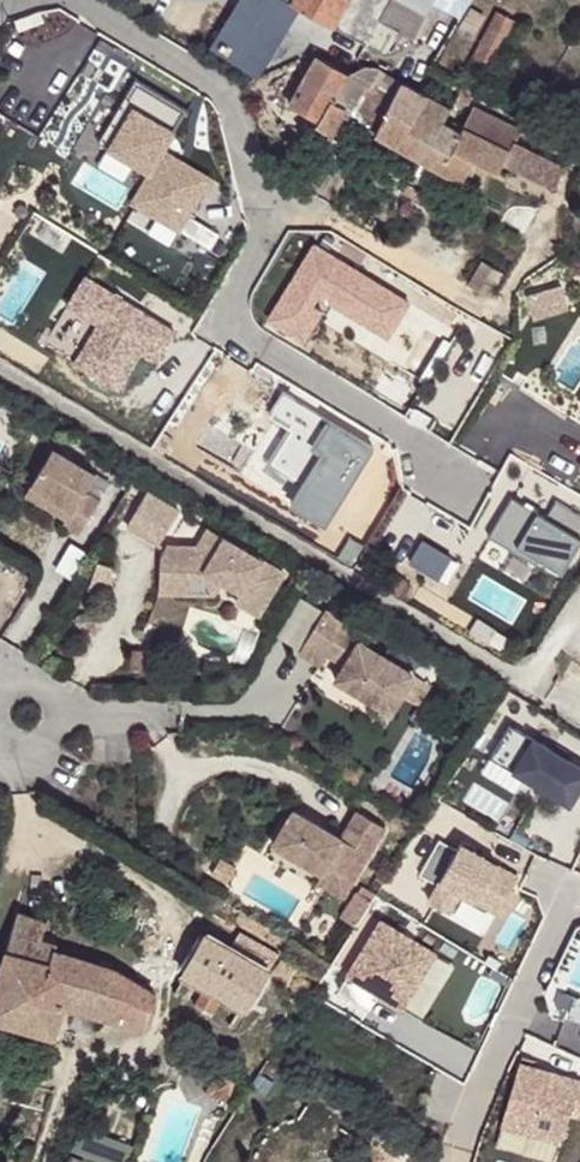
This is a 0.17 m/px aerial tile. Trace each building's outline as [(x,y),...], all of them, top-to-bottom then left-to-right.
[(292,4),(363,46),(383,58),(396,34),(409,41),(432,0),(295,0),(292,4)] [(501,57),(516,28),(498,17),(482,46),(501,57)] [(493,70),(501,57),(482,46),(474,60),(493,70)] [(374,139),(404,85),(371,67),(346,75),(315,58),(288,104),(319,120),(316,126),(331,135),(339,119),(358,130),(374,139)] [(183,116),(131,85),(93,148),(145,179),(127,209),(174,237),(184,222),(206,185),(158,156),(183,116)] [(448,112),(404,85),(374,139),(418,164),(448,112)] [(458,101),(470,108),(471,105),(475,99),(464,92),(460,99),(458,101)] [(477,111),(468,128),(477,133),(485,116),(477,111)] [(566,173),(554,167),(517,146),(523,136),(485,116),(477,133),(468,128),(465,133),(447,122),(450,114),(448,112),(418,164),(422,167),(442,177),(462,189),(474,164),(499,177),(504,168),(537,186),(540,180),(554,189),(556,190),(566,173)] [(358,130),(339,119),(331,135),(350,145),(358,130)] [(412,184),(432,196),(442,177),(422,167),(412,184)] [(215,241),(184,222),(174,237),(206,256),(215,241)] [(405,309),(310,250),(264,324),(298,345),(317,316),(307,310),(313,300),(384,343),(405,309)] [(506,278),(483,265),(468,290),(491,303),(506,278)] [(170,337),(81,282),(64,310),(95,330),(71,369),(113,395),(138,356),(153,365),(170,337)] [(301,490),(335,511),(369,455),(280,399),(260,432),(281,445),(267,468),(301,490)] [(158,436),(147,453),(158,460),(169,444),(158,436)] [(66,506),(60,517),(57,522),(73,532),(93,498),(77,488),(88,470),(47,445),(25,482),(66,506)] [(19,492),(60,517),(66,506),(25,482),(19,492)] [(288,511),(322,532),(335,511),(301,490),(288,511)] [(140,495),(119,528),(151,547),(171,513),(140,495)] [(511,558),(514,553),(536,566),(558,580),(579,544),(579,524),(552,507),(542,524),(508,503),(485,542),(511,558)] [(201,530),(190,548),(197,548),(206,533),(201,530)] [(153,559),(152,577),(195,578),(198,573),(205,578),(213,583),(235,595),(229,604),(252,618),(278,575),(206,533),(197,548),(190,548),(160,548),(153,559)] [(514,553),(511,558),(532,571),(536,566),(514,553)] [(195,578),(152,577),(151,595),(205,596),(213,583),(205,578),(198,573),(195,578)] [(346,654),(337,669),(329,683),(386,716),(396,699),(410,677),(353,642),(358,635),(318,611),(291,655),(312,668),(319,658),(328,643),(346,654)] [(319,658),(337,669),(346,654),(328,643),(319,658)] [(151,667),(151,647),(132,647),(132,668),(151,667)] [(410,677),(396,699),(413,709),(426,686),(410,677)] [(508,726),(489,758),(568,807),(579,787),(579,771),(508,726)] [(340,763),(336,769),(358,781),(361,775),(340,763)] [(336,769),(330,779),(352,792),(358,781),(336,769)] [(338,844),(330,839),(282,810),(262,844),(313,875),(325,873),(343,883),(376,828),(347,811),(336,830),(343,835),(338,844)] [(336,830),(330,839),(338,844),(343,835),(336,830)] [(454,851),(436,841),(416,876),(435,886),(426,902),(447,914),(458,894),(495,915),(515,878),(457,845),(454,851)] [(225,866),(209,856),(200,873),(216,883),(225,866)] [(325,873),(313,875),(308,883),(334,898),(343,883),(325,873)] [(351,920),(373,887),(360,879),(356,886),(353,884),(337,910),(351,920)] [(12,910),(0,949),(45,961),(49,951),(50,946),(36,940),(41,923),(12,910)] [(395,1006),(428,952),(374,919),(332,988),(362,1007),(372,992),(395,1006)] [(175,968),(200,983),(217,993),(240,1006),(262,970),(199,931),(175,968)] [(0,949),(0,1022),(48,1035),(57,1004),(140,1027),(150,996),(110,969),(49,951),(45,961),(0,949)] [(217,993),(200,983),(188,1004),(204,1013),(217,993)] [(519,1066),(502,1125),(562,1143),(570,1116),(579,1119),(579,1084),(519,1066)] [(229,1099),(238,1076),(215,1068),(207,1092),(229,1099)] [(133,1144),(83,1125),(74,1148),(112,1161),(126,1161),(133,1144)] [(562,1143),(502,1125),(497,1143),(557,1160),(562,1143)]
